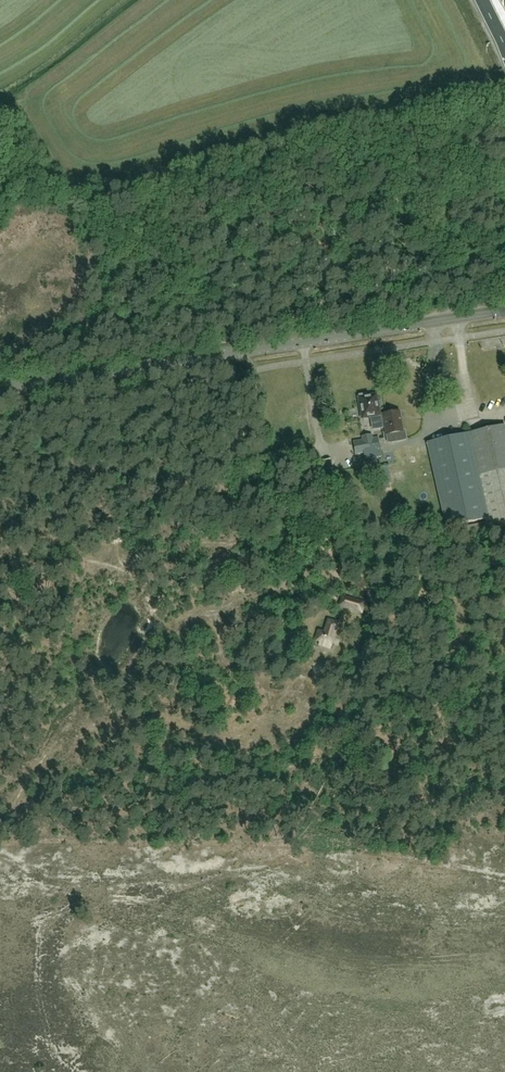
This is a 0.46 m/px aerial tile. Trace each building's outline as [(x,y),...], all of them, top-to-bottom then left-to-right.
[(360,398),(358,398),(362,419),(372,417),(374,429),(382,428),(377,395),(367,396),(367,395),(359,396),(360,398)] [(399,412),(382,415),(387,443),(406,440),(405,431),(403,431),(399,412)] [(427,444),(446,528),(488,519),(501,526),(504,526),(504,426),(427,444)] [(380,444),(362,447),(365,460),(382,457),(380,444)] [(341,594),(338,606),(350,610),(350,608),(358,610),(358,612),(362,613),(365,601),(341,594)] [(334,641),(338,627),(340,621),(328,617),(324,630),(318,629),(314,640),(316,641),(315,642),(319,643),(318,647),(330,650),(333,640),(334,641)]
